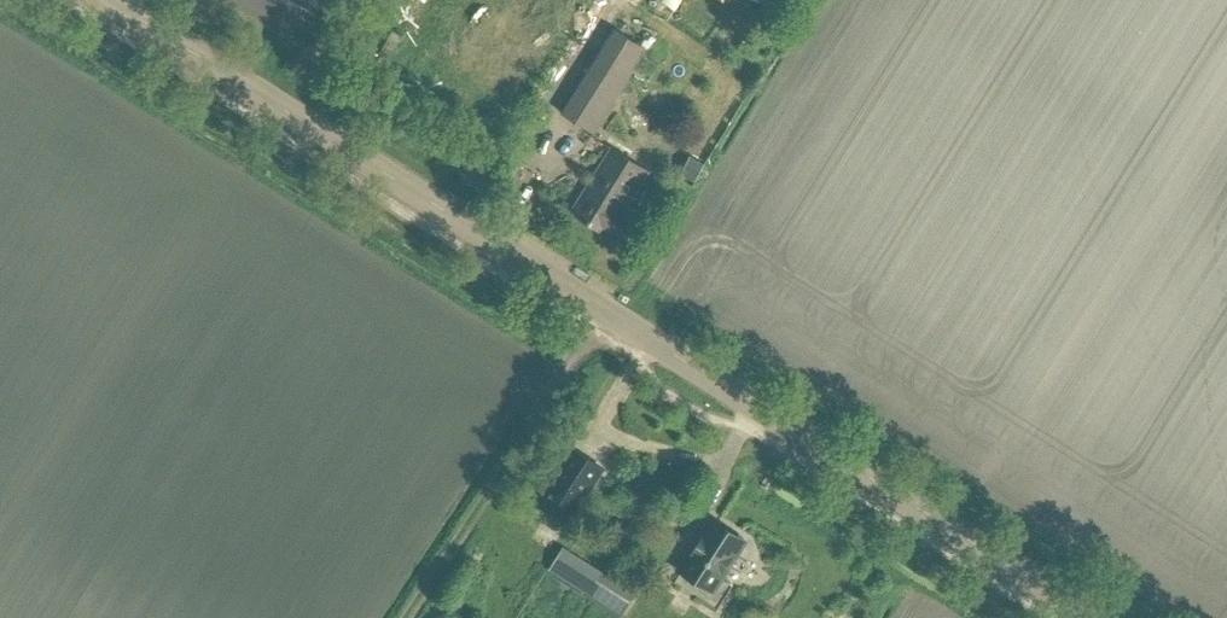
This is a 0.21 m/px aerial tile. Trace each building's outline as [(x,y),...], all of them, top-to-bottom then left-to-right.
[(563,113),(595,134),(647,50),(615,30),(563,113)] [(620,235),(635,212),(626,207),(649,171),(612,147),(571,211),(599,229),(602,224),(620,235)] [(691,156),(681,174),(695,182),(705,164),(691,156)] [(688,205),(693,198),(654,174),(650,182),(688,205)] [(569,524),(604,470),(573,451),(538,505),(569,524)] [(680,571),(686,575),(715,594),(746,545),(711,523),(700,540),(701,541),(693,554),(691,553),(680,571)] [(497,535),(491,545),(515,559),(520,548),(497,535)] [(637,594),(603,573),(592,591),(626,612),(637,594)] [(680,578),(665,603),(678,611),(694,586),(680,578)] [(589,612),(557,589),(548,601),(570,617),(584,617),(589,612)]
